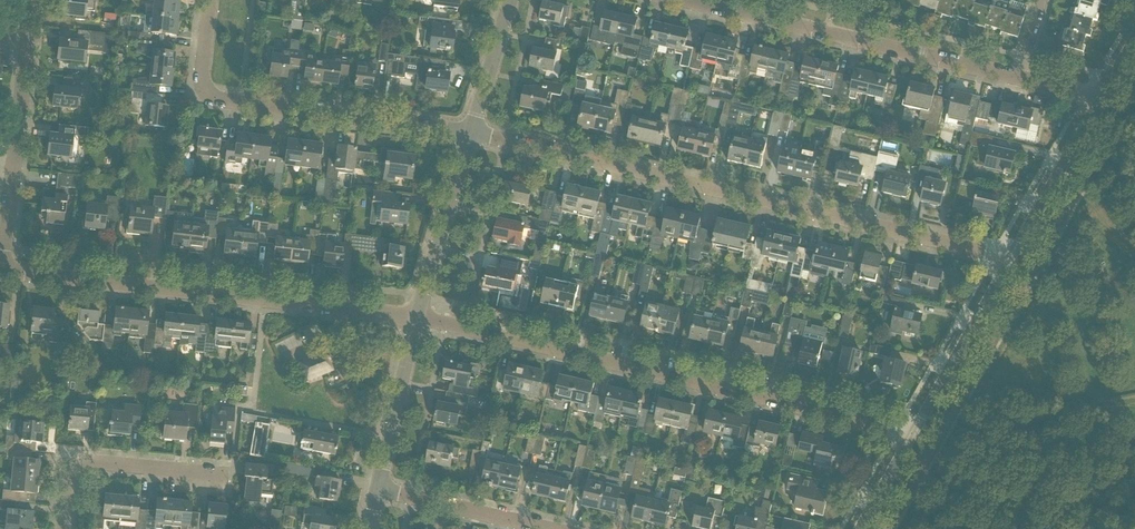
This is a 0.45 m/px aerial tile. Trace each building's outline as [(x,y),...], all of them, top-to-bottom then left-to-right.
[(63,15),(76,16),(76,20),(86,21),(87,11),(94,12),(95,2),(96,2),(96,0),(65,0),(63,15)] [(152,17),(178,20),(180,3),(171,2),(171,0),(146,0),(154,1),(152,17)] [(294,20),(302,21),(305,0),(296,0),(294,20)] [(447,11),(457,13),(458,0),(459,1),(459,0),(433,0),(433,6),(447,8),(447,11)] [(919,9),(921,0),(903,0),(902,6),(903,3),(918,8),(917,8),(919,9)] [(919,9),(920,6),(926,8),(925,11),(926,11),(927,8),(935,10),(935,11),(936,11),(939,0),(921,0),(919,9)] [(935,16),(936,13),(942,15),(941,18),(942,18),(943,15),(951,18),(952,18),(957,1),(957,0),(939,0),(936,11),(935,16)] [(952,18),(952,19),(953,16),(959,18),(958,20),(959,20),(960,18),(968,20),(967,21),(969,21),(974,3),(975,0),(957,0),(957,1),(952,18)] [(985,28),(990,10),(979,6),(978,6),(980,0),(975,0),(974,3),(969,21),(968,25),(969,23),(984,27),(983,28),(985,28)] [(985,28),(986,26),(1000,30),(1000,31),(1002,31),(1004,23),(1007,13),(1009,8),(1010,4),(998,0),(993,0),(993,1),(990,10),(986,23),(985,28)] [(1070,13),(1075,14),(1093,20),(1098,21),(1095,20),(1099,6),(1100,6),(1100,4),(1107,6),(1108,6),(1110,0),(1082,0),(1079,10),(1078,10),(1071,8),(1070,13)] [(563,7),(569,8),(569,7),(543,2),(539,20),(554,23),(553,25),(564,28),(566,17),(561,16),(563,7)] [(1007,13),(1002,31),(1000,35),(1001,35),(1002,33),(1018,38),(1026,13),(1009,8),(1007,13)] [(591,36),(590,40),(605,44),(614,46),(615,43),(617,34),(619,23),(621,15),(613,13),(613,14),(605,12),(602,23),(601,27),(594,26),(591,36)] [(1063,29),(1068,30),(1086,36),(1090,37),(1091,36),(1088,36),(1092,21),(1093,22),(1093,20),(1075,14),(1071,26),(1064,24),(1063,29)] [(617,34),(615,43),(624,45),(623,48),(621,55),(639,59),(644,37),(634,35),(636,23),(637,20),(629,18),(630,17),(621,15),(619,23),(617,34)] [(142,32),(141,41),(164,44),(164,43),(158,42),(159,34),(176,36),(178,20),(152,17),(146,16),(144,32),(142,32)] [(449,33),(451,20),(427,17),(424,48),(430,49),(436,49),(445,50),(445,51),(448,52),(448,51),(451,51),(452,43),(454,43),(455,36),(453,35),(453,34),(449,33)] [(302,22),(291,21),(290,29),(301,31),(302,22)] [(314,25),(304,24),(303,31),(313,32),(314,25)] [(659,47),(667,49),(672,28),(656,24),(652,39),(644,37),(639,59),(651,62),(657,49),(658,49),(659,47)] [(578,44),(586,46),(590,29),(581,27),(578,44)] [(680,66),(688,68),(693,48),(685,46),(688,31),(672,28),(667,49),(675,51),(674,53),(682,55),(680,66)] [(10,42),(11,31),(12,31),(12,30),(0,29),(0,41),(10,42)] [(330,29),(327,36),(335,39),(338,32),(330,29)] [(1086,36),(1068,30),(1064,42),(1062,41),(1058,52),(1067,55),(1069,49),(1083,53),(1084,52),(1081,51),(1085,37),(1086,37),(1086,36)] [(60,41),(58,60),(69,61),(85,63),(87,44),(89,44),(90,33),(79,31),(78,43),(60,41)] [(89,44),(104,46),(105,34),(90,33),(89,44)] [(703,60),(716,63),(722,39),(707,36),(705,42),(702,42),(700,50),(693,48),(688,68),(700,71),(703,60)] [(533,49),(530,67),(541,69),(551,71),(552,63),(555,64),(557,53),(557,50),(562,51),(564,42),(557,40),(546,38),(543,51),(533,49)] [(722,39),(716,63),(725,65),(724,70),(729,71),(728,77),(739,80),(739,76),(740,76),(744,56),(743,61),(737,59),(739,51),(736,50),(737,43),(722,39)] [(8,55),(10,42),(0,41),(0,54),(8,55)] [(137,41),(136,53),(152,60),(151,68),(172,71),(174,54),(159,52),(160,44),(164,44),(141,41),(141,42),(137,41)] [(272,56),(269,76),(286,78),(288,66),(296,67),(296,70),(298,53),(300,42),(291,41),(289,52),(273,49),(272,56)] [(378,62),(386,63),(387,54),(388,45),(380,44),(378,62)] [(757,71),(767,73),(772,51),(763,49),(763,48),(760,47),(759,48),(755,47),(752,60),(744,58),(745,56),(744,56),(740,76),(748,78),(750,73),(756,74),(757,71)] [(767,73),(766,77),(776,80),(775,83),(778,84),(781,85),(790,87),(793,72),(787,71),(788,70),(789,66),(786,65),(787,62),(789,55),(772,51),(767,73)] [(304,80),(320,83),(323,61),(315,60),(315,55),(298,53),(296,70),(297,67),(305,69),(304,80)] [(2,80),(4,67),(8,67),(7,66),(8,55),(0,54),(0,80),(2,80)] [(387,54),(386,63),(384,76),(404,78),(406,65),(422,67),(421,80),(426,80),(425,89),(446,91),(448,75),(442,74),(443,62),(446,62),(387,54)] [(323,61),(320,83),(337,85),(338,73),(346,74),(346,77),(347,77),(349,58),(333,56),(332,62),(323,61)] [(801,83),(816,87),(822,63),(805,59),(802,74),(793,72),(790,87),(788,96),(797,98),(801,83)] [(356,76),(354,87),(371,89),(371,83),(375,84),(376,73),(377,68),(378,62),(365,60),(364,64),(357,63),(356,76)] [(829,105),(837,107),(843,83),(835,81),(838,67),(822,63),(816,87),(824,88),(822,96),(831,98),(829,105)] [(575,75),(584,78),(587,68),(577,66),(575,75)] [(133,80),(132,92),(154,94),(155,86),(171,87),(172,71),(151,68),(150,78),(133,80)] [(843,83),(839,102),(849,104),(850,99),(856,100),(858,94),(858,93),(867,95),(872,74),(855,71),(854,77),(853,77),(851,82),(853,82),(852,86),(843,83)] [(872,74),(867,95),(876,97),(876,99),(875,104),(881,106),(880,112),(889,114),(890,106),(893,95),(884,93),(885,90),(887,90),(888,85),(886,85),(887,84),(888,78),(872,74)] [(53,107),(64,108),(76,109),(78,90),(88,91),(89,81),(71,79),(70,89),(55,88),(53,107)] [(522,106),(545,111),(546,101),(550,102),(552,94),(561,96),(563,85),(541,80),(538,91),(525,88),(522,106)] [(575,93),(572,104),(583,107),(579,126),(594,130),(601,101),(601,100),(587,96),(586,96),(586,97),(584,97),(587,83),(578,81),(575,93)] [(910,84),(908,94),(905,104),(922,108),(920,119),(927,120),(924,132),(936,135),(945,98),(934,96),(935,89),(910,84)] [(561,96),(561,98),(570,99),(573,87),(563,85),(561,96)] [(674,88),(670,105),(671,106),(678,107),(679,106),(682,90),(674,88)] [(615,114),(624,116),(624,117),(630,92),(618,90),(614,104),(601,101),(594,130),(610,134),(615,114)] [(682,90),(679,106),(686,107),(686,108),(688,97),(690,92),(682,90)] [(163,95),(154,94),(132,92),(131,98),(133,98),(132,105),(131,105),(130,113),(146,115),(145,125),(166,128),(166,127),(168,109),(168,108),(162,107),(163,95)] [(947,114),(945,123),(964,127),(963,133),(962,138),(960,145),(969,147),(969,146),(971,140),(972,132),(976,118),(976,115),(968,113),(971,98),(964,96),(964,95),(953,92),(951,100),(951,101),(952,102),(950,113),(949,115),(947,114)] [(972,95),(971,98),(968,113),(976,115),(979,102),(980,97),(972,95)] [(624,117),(623,120),(632,122),(630,129),(628,139),(629,139),(629,138),(633,139),(633,140),(637,141),(637,140),(643,142),(643,143),(644,143),(649,120),(651,113),(641,111),(642,108),(631,105),(632,101),(628,100),(624,117)] [(725,100),(722,116),(729,118),(733,102),(725,100)] [(741,104),(733,102),(729,118),(727,125),(736,127),(741,104)] [(976,115),(976,118),(988,121),(989,118),(990,113),(992,105),(979,102),(976,115)] [(990,113),(989,118),(999,121),(998,124),(999,124),(1017,128),(1018,128),(1028,131),(1027,131),(1028,131),(1030,124),(1039,126),(1040,123),(1042,115),(1043,112),(1040,111),(1032,109),(1029,109),(1028,111),(1003,105),(992,102),(990,113)] [(778,132),(782,114),(773,111),(768,135),(777,137),(778,132)] [(649,120),(644,143),(645,143),(645,142),(659,145),(659,146),(660,146),(663,135),(665,135),(667,123),(669,116),(662,114),(660,123),(649,120)] [(792,116),(782,114),(778,132),(788,134),(792,116)] [(679,133),(677,144),(679,144),(678,149),(694,153),(699,132),(699,131),(701,124),(683,119),(681,126),(680,129),(679,133)] [(964,127),(945,123),(943,128),(963,133),(964,127)] [(1036,143),(1039,126),(1030,124),(1028,131),(1027,131),(1028,131),(1018,128),(1015,138),(1036,143)] [(49,137),(47,154),(59,156),(71,157),(76,158),(78,136),(84,137),(85,128),(84,128),(71,126),(60,125),(58,138),(49,137)] [(828,144),(827,149),(840,152),(841,149),(838,148),(842,132),(844,132),(845,129),(832,125),(828,144)] [(209,157),(217,158),(220,132),(207,130),(207,127),(205,127),(205,128),(198,127),(197,138),(198,138),(197,149),(210,151),(209,157)] [(699,132),(694,153),(710,157),(711,152),(713,152),(716,142),(716,140),(716,138),(717,137),(699,132)] [(731,150),(728,161),(744,165),(750,140),(741,138),(742,133),(735,132),(731,150)] [(971,140),(969,146),(980,148),(977,163),(987,165),(986,167),(986,168),(994,170),(1004,172),(1004,174),(1006,175),(1006,173),(1010,173),(1015,154),(998,150),(998,148),(989,146),(991,138),(993,138),(993,137),(972,132),(971,140)] [(242,159),(250,160),(253,137),(238,135),(238,134),(237,134),(236,146),(227,145),(228,141),(227,141),(224,162),(241,165),(242,159)] [(253,137),(250,160),(259,162),(258,167),(265,168),(264,178),(274,179),(275,174),(275,169),(276,165),(276,159),(278,148),(277,148),(277,151),(268,150),(270,138),(269,138),(269,139),(253,137)] [(744,165),(744,166),(746,167),(746,165),(761,169),(763,158),(768,139),(760,138),(759,143),(750,140),(744,165)] [(130,139),(128,151),(136,152),(137,140),(130,139)] [(276,159),(276,165),(283,166),(284,166),(301,168),(304,143),(288,141),(286,152),(285,160),(276,159)] [(800,153),(794,176),(811,180),(813,172),(813,169),(815,163),(823,165),(827,149),(828,144),(817,142),(814,153),(808,151),(808,155),(800,153)] [(321,145),(304,143),(301,168),(318,170),(321,145)] [(778,172),(794,176),(800,153),(801,150),(784,146),(778,172)] [(328,155),(325,180),(337,181),(338,173),(352,174),(352,169),(355,152),(355,150),(353,149),(353,148),(346,147),(346,148),(337,147),(336,156),(328,155)] [(380,155),(379,163),(384,164),(383,166),(386,166),(384,180),(393,181),(394,174),(411,177),(414,157),(395,155),(395,150),(381,149),(380,155)] [(873,181),(875,171),(878,158),(851,151),(848,165),(836,162),(834,171),(839,172),(837,181),(858,187),(862,171),(867,173),(866,179),(873,181)] [(355,152),(352,169),(362,171),(363,163),(364,161),(365,153),(355,152)] [(878,158),(875,171),(876,171),(876,170),(888,172),(883,192),(906,198),(911,177),(895,174),(899,157),(879,152),(878,158)] [(954,170),(961,172),(964,158),(957,156),(954,170)] [(920,166),(918,174),(916,185),(925,187),(922,202),(932,204),(931,205),(938,207),(938,205),(941,206),(946,184),(937,182),(940,171),(920,166)] [(42,200),(41,213),(45,213),(45,214),(46,214),(45,223),(63,225),(64,214),(65,215),(68,188),(75,189),(76,175),(62,173),(59,196),(55,196),(55,202),(42,200)] [(212,190),(221,192),(223,175),(214,174),(212,190)] [(274,179),(271,198),(279,199),(282,175),(275,174),(274,179)] [(314,203),(322,204),(325,180),(317,179),(314,203)] [(322,204),(322,205),(329,206),(333,206),(333,205),(337,181),(325,180),(322,204)] [(961,181),(958,195),(976,201),(973,213),(995,218),(999,199),(977,193),(974,193),(976,184),(961,181)] [(506,183),(503,200),(528,205),(532,186),(524,185),(523,187),(506,183)] [(550,223),(550,224),(559,226),(560,223),(562,212),(570,214),(571,211),(578,213),(584,190),(567,186),(564,200),(556,198),(550,221),(550,223)] [(584,190),(578,213),(586,215),(586,218),(594,220),(591,232),(600,234),(605,212),(606,206),(606,205),(605,210),(596,208),(600,193),(584,190)] [(371,203),(370,212),(379,213),(378,221),(395,223),(406,224),(408,206),(395,205),(396,193),(385,192),(373,191),(371,203)] [(539,219),(539,220),(550,223),(550,221),(556,198),(557,194),(545,191),(539,219)] [(152,217),(166,219),(167,212),(168,198),(154,196),(153,208),(131,205),(129,226),(127,226),(127,233),(141,235),(141,234),(150,235),(152,217)] [(85,220),(82,220),(82,228),(93,229),(93,228),(103,230),(105,216),(118,218),(120,207),(121,198),(107,197),(106,203),(98,202),(98,206),(87,205),(85,220)] [(600,234),(596,254),(604,256),(606,257),(610,236),(617,238),(618,233),(619,229),(626,231),(628,225),(633,201),(617,197),(613,214),(605,212),(600,234)] [(650,245),(651,241),(650,241),(654,223),(646,221),(650,205),(633,201),(628,225),(637,227),(635,237),(642,239),(641,243),(650,245)] [(650,245),(649,250),(659,252),(662,244),(666,237),(678,240),(684,213),(667,209),(664,221),(655,219),(654,223),(650,241),(651,241),(650,245)] [(190,225),(187,250),(205,252),(206,238),(215,239),(215,238),(217,219),(218,212),(204,211),(203,219),(191,218),(190,225)] [(166,219),(164,240),(173,241),(172,248),(179,249),(179,250),(182,250),(182,249),(187,250),(190,225),(191,218),(176,216),(176,213),(167,212),(166,219)] [(684,213),(678,240),(690,243),(690,250),(690,259),(699,262),(701,253),(706,234),(705,234),(706,230),(697,228),(700,217),(684,213)] [(498,220),(495,238),(510,241),(509,243),(520,246),(521,246),(525,229),(539,231),(532,261),(541,263),(544,251),(544,248),(546,242),(550,224),(550,223),(539,220),(516,215),(514,223),(498,220)] [(239,256),(242,231),(231,230),(232,220),(221,219),(217,219),(215,238),(225,239),(223,254),(224,254),(224,253),(239,255),(239,256)] [(706,234),(701,253),(711,255),(713,245),(718,246),(729,249),(734,224),(719,220),(715,236),(706,234)] [(242,231),(239,256),(240,256),(240,255),(254,257),(256,241),(267,242),(269,223),(253,222),(252,230),(242,229),(242,231)] [(273,259),(290,261),(292,239),(284,238),(284,233),(277,232),(278,224),(269,223),(267,242),(267,245),(275,246),(273,259)] [(734,224),(729,249),(739,251),(744,252),(742,259),(749,260),(751,261),(755,245),(746,243),(748,235),(750,235),(751,232),(749,232),(750,228),(734,224)] [(292,239),(290,261),(306,263),(308,251),(317,252),(318,234),(319,231),(310,230),(309,236),(302,235),(293,234),(292,239)] [(751,261),(750,267),(751,268),(754,268),(760,270),(763,258),(778,261),(784,236),(768,232),(766,245),(757,243),(756,243),(755,245),(751,261)] [(343,250),(343,248),(344,245),(334,244),(335,236),(318,234),(317,252),(316,256),(317,256),(317,253),(324,254),(323,265),(341,267),(343,250)] [(343,248),(343,250),(355,251),(355,250),(355,246),(383,250),(383,253),(381,266),(401,268),(403,248),(399,248),(400,241),(379,238),(356,236),(345,235),(344,245),(343,248)] [(790,277),(801,279),(808,250),(807,250),(806,254),(797,252),(800,240),(784,236),(778,261),(793,264),(790,277)] [(808,250),(801,279),(803,271),(811,273),(811,275),(826,278),(828,269),(829,270),(834,247),(819,244),(817,252),(816,258),(807,256),(808,250)] [(834,247),(829,270),(844,273),(842,280),(851,287),(852,282),(854,275),(857,264),(847,262),(850,251),(834,247)] [(594,260),(590,277),(599,279),(604,256),(596,254),(594,260)] [(873,292),(882,294),(888,268),(886,274),(880,273),(882,266),(880,266),(881,258),(866,255),(860,279),(875,283),(873,292)] [(497,288),(512,291),(516,275),(519,275),(522,261),(503,257),(501,271),(489,268),(486,280),(483,279),(483,281),(484,281),(483,287),(497,289),(497,288)] [(888,279),(901,282),(905,264),(892,261),(888,279)] [(530,268),(528,278),(537,280),(540,264),(530,262),(529,267),(530,268)] [(637,264),(632,284),(640,286),(645,265),(637,264)] [(905,264),(903,275),(915,278),(913,284),(938,290),(942,273),(917,267),(905,264)] [(640,286),(637,302),(645,304),(645,302),(647,303),(645,312),(642,312),(641,317),(644,317),(641,327),(656,330),(656,332),(657,332),(663,306),(653,304),(654,298),(647,297),(653,267),(645,265),(640,286)] [(748,280),(746,289),(771,294),(773,286),(751,281),(754,268),(751,268),(748,280)] [(683,288),(682,293),(692,295),(696,277),(686,275),(685,282),(683,288)] [(541,304),(557,307),(562,283),(547,279),(547,277),(544,276),(542,287),(544,288),(541,304)] [(562,283),(557,307),(573,311),(577,295),(580,296),(583,282),(564,277),(562,283)] [(696,277),(692,295),(700,297),(704,279),(696,277)] [(593,305),(590,316),(596,318),(597,316),(606,319),(611,298),(603,296),(604,291),(605,289),(595,287),(593,299),(594,299),(593,305)] [(768,306),(771,294),(746,289),(742,306),(751,308),(752,302),(768,306)] [(611,298),(606,319),(617,321),(617,322),(623,324),(629,297),(621,295),(620,300),(611,298)] [(895,310),(890,331),(902,334),(903,330),(917,333),(917,334),(918,334),(922,317),(904,312),(907,301),(889,297),(887,304),(897,307),(897,309),(897,311),(895,310)] [(786,298),(782,315),(791,318),(796,300),(786,298)] [(6,332),(6,325),(9,325),(10,318),(7,317),(8,307),(0,306),(0,332),(6,332)] [(77,323),(77,325),(89,341),(102,342),(104,329),(97,329),(99,314),(93,307),(85,306),(78,312),(77,323)] [(663,306),(657,332),(658,332),(658,331),(673,335),(679,310),(663,306)] [(102,342),(102,349),(112,350),(114,336),(120,336),(121,334),(129,335),(131,311),(123,310),(123,308),(120,308),(120,310),(116,309),(114,330),(104,329),(102,342)] [(712,320),(707,340),(716,342),(715,344),(723,346),(726,336),(728,326),(737,328),(739,317),(741,311),(741,310),(731,308),(729,319),(722,317),(721,317),(720,322),(712,320)] [(32,321),(31,333),(43,334),(47,335),(47,342),(50,343),(67,344),(69,331),(70,320),(69,320),(69,323),(52,321),(54,312),(34,309),(32,321)] [(131,311),(129,335),(138,336),(137,338),(145,339),(143,353),(152,354),(153,345),(156,325),(155,325),(155,331),(146,330),(148,313),(131,311)] [(699,338),(707,340),(712,320),(704,318),(705,313),(697,311),(691,339),(699,340),(699,338)] [(845,312),(839,337),(848,339),(854,314),(845,312)] [(172,336),(179,337),(182,317),(166,315),(164,329),(156,328),(156,325),(152,354),(153,354),(154,345),(171,347),(172,336)] [(195,352),(204,353),(206,334),(197,333),(199,319),(183,317),(183,316),(182,316),(182,317),(179,337),(178,346),(188,345),(195,345),(195,352)] [(740,350),(757,354),(762,333),(753,331),(756,320),(748,318),(740,350)] [(791,318),(788,332),(786,343),(803,347),(799,364),(817,368),(825,333),(807,329),(808,323),(791,318)] [(206,334),(204,353),(216,355),(217,347),(230,348),(231,342),(233,322),(216,321),(215,335),(206,334)] [(249,324),(233,322),(231,342),(240,343),(239,349),(249,350),(250,339),(248,339),(249,324)] [(762,333),(757,354),(773,358),(780,326),(773,324),(770,335),(762,333)] [(306,381),(333,370),(330,363),(355,354),(350,343),(299,363),(306,381)] [(2,364),(15,365),(17,346),(4,344),(2,364)] [(899,387),(900,387),(904,372),(902,372),(903,365),(905,366),(906,364),(890,360),(890,358),(891,359),(893,350),(877,346),(875,355),(887,357),(881,383),(893,386),(893,385),(899,386),(899,387)] [(845,349),(842,362),(839,373),(856,377),(858,372),(859,368),(858,368),(862,353),(845,349)] [(451,386),(450,392),(477,397),(479,389),(469,387),(471,377),(475,378),(478,376),(479,367),(477,365),(471,364),(469,366),(468,367),(453,364),(453,363),(452,362),(451,363),(447,362),(444,378),(455,380),(454,384),(451,386)] [(501,369),(496,389),(503,390),(503,391),(521,395),(527,369),(511,365),(509,372),(501,370),(502,369),(501,369)] [(538,398),(546,400),(549,385),(541,383),(543,373),(527,369),(521,395),(538,399),(538,398)] [(239,378),(238,387),(248,388),(252,388),(253,374),(246,373),(245,379),(239,378)] [(563,401),(571,403),(577,379),(559,375),(558,384),(559,384),(558,387),(549,385),(546,400),(562,403),(563,401)] [(578,410),(595,414),(598,399),(599,397),(590,395),(591,391),(592,391),(594,383),(577,379),(571,403),(579,405),(578,410)] [(248,388),(238,387),(237,386),(236,396),(246,397),(248,388)] [(605,413),(621,416),(626,392),(615,389),(610,387),(607,401),(598,399),(595,414),(593,421),(594,422),(602,424),(605,413)] [(477,397),(450,392),(447,405),(438,403),(436,413),(435,417),(436,417),(435,421),(458,426),(460,416),(465,417),(469,397),(477,398),(477,397)] [(626,392),(621,416),(629,418),(628,426),(634,427),(644,430),(648,414),(648,411),(640,409),(643,395),(638,394),(638,395),(626,392)] [(663,423),(672,425),(677,404),(660,400),(658,408),(656,415),(657,415),(656,416),(648,414),(644,430),(643,433),(654,436),(656,425),(662,426),(663,423)] [(68,422),(68,425),(71,425),(71,429),(73,429),(73,430),(87,431),(93,432),(94,428),(96,403),(86,402),(86,408),(73,407),(71,423),(68,422)] [(166,422),(165,422),(164,427),(165,427),(164,438),(184,440),(186,428),(196,429),(199,405),(187,404),(186,415),(167,413),(166,422)] [(695,437),(695,438),(699,421),(698,425),(689,423),(689,422),(690,422),(692,416),(691,416),(693,408),(677,404),(672,425),(685,428),(682,442),(693,445),(694,442),(695,437)] [(111,423),(109,423),(109,426),(111,426),(110,433),(130,435),(131,427),(138,427),(140,407),(125,406),(124,413),(112,412),(111,423)] [(233,433),(235,413),(235,409),(213,407),(209,443),(224,444),(225,432),(233,433)] [(695,437),(694,442),(698,443),(699,440),(706,442),(707,440),(708,435),(721,438),(726,416),(709,412),(706,426),(699,424),(700,421),(699,421),(695,438),(695,437)] [(242,414),(241,421),(253,423),(254,416),(242,414)] [(732,446),(744,449),(747,435),(740,433),(743,419),(726,416),(721,438),(733,440),(732,446)] [(34,442),(36,442),(41,443),(43,425),(23,423),(23,421),(15,420),(13,437),(6,436),(5,449),(7,449),(31,452),(33,452),(34,442)] [(255,423),(250,456),(260,458),(266,459),(266,456),(268,450),(269,440),(267,440),(270,426),(269,425),(255,423)] [(747,435),(744,449),(745,449),(746,444),(756,447),(760,448),(760,446),(775,449),(780,428),(760,423),(758,429),(749,427),(747,435)] [(300,449),(323,453),(334,455),(335,451),(336,451),(337,448),(335,448),(337,438),(304,432),(302,442),(300,442),(300,444),(301,444),(300,449)] [(814,465),(821,467),(832,469),(834,460),(842,462),(845,449),(823,444),(824,438),(802,433),(799,450),(816,454),(814,465)] [(525,453),(533,455),(538,436),(530,434),(525,453)] [(798,437),(790,435),(787,446),(796,448),(798,437)] [(538,436),(533,455),(541,456),(546,437),(538,436)] [(483,442),(481,451),(480,457),(486,459),(490,443),(483,442)] [(427,462),(449,467),(451,457),(458,459),(460,449),(431,444),(427,462)] [(745,449),(744,452),(754,454),(756,447),(746,444),(745,449)] [(574,466),(582,468),(587,447),(579,445),(574,466)] [(587,447),(582,468),(591,470),(596,449),(587,447)] [(6,457),(6,459),(13,460),(11,476),(37,478),(39,462),(26,461),(27,451),(7,449),(6,457)] [(480,457),(481,451),(473,450),(469,471),(476,472),(480,457)] [(794,457),(785,455),(783,467),(791,469),(794,457)] [(628,456),(624,474),(633,476),(637,458),(628,456)] [(633,476),(633,478),(642,480),(647,461),(637,458),(633,476)] [(493,485),(499,487),(505,462),(489,459),(484,478),(483,478),(483,483),(490,485),(490,486),(493,487),(493,485)] [(505,462),(499,487),(516,491),(516,489),(518,490),(518,483),(517,483),(521,466),(505,462)] [(286,473),(311,477),(312,468),(287,464),(286,473)] [(246,480),(244,502),(245,501),(256,502),(260,503),(261,495),(271,496),(272,482),(266,481),(267,468),(256,467),(245,466),(244,479),(246,480)] [(536,484),(533,495),(549,498),(553,479),(556,470),(540,466),(536,484)] [(688,471),(687,478),(694,480),(695,472),(688,471)] [(553,479),(549,498),(565,502),(572,474),(564,472),(562,481),(553,479)] [(585,495),(583,506),(599,510),(605,483),(607,477),(598,475),(590,473),(585,495)] [(3,490),(2,500),(27,502),(22,502),(23,493),(36,494),(37,478),(11,476),(10,491),(3,490)] [(797,493),(794,508),(812,512),(811,516),(813,516),(814,514),(823,516),(826,503),(823,502),(825,493),(812,490),(814,481),(791,476),(787,491),(797,493)] [(605,483),(599,510),(615,514),(618,503),(623,481),(615,479),(607,477),(605,483)] [(317,500),(326,501),(337,503),(340,482),(315,478),(313,487),(319,488),(317,500)] [(634,512),(632,518),(641,521),(641,520),(649,521),(654,501),(655,494),(651,493),(651,491),(639,488),(638,488),(637,494),(636,498),(637,499),(634,512)] [(762,489),(760,498),(766,499),(768,490),(762,489)] [(654,501),(649,521),(657,523),(657,524),(666,526),(668,517),(676,519),(682,492),(672,490),(669,504),(654,501)] [(120,523),(122,497),(105,496),(104,512),(95,511),(96,504),(95,504),(93,528),(103,528),(104,521),(120,523)] [(147,511),(146,511),(146,516),(140,515),(140,510),(138,510),(139,499),(122,497),(120,523),(135,524),(135,528),(145,528),(147,511)] [(726,503),(709,499),(706,510),(697,507),(693,527),(701,528),(704,528),(709,528),(712,528),(715,517),(722,519),(726,503)] [(5,527),(31,528),(32,528),(34,513),(15,511),(16,502),(26,503),(27,502),(2,500),(2,501),(0,500),(0,510),(7,511),(5,527)] [(163,527),(163,524),(172,524),(174,502),(166,502),(166,501),(163,500),(163,501),(158,501),(156,517),(147,516),(148,511),(147,511),(145,528),(163,528),(163,527)] [(734,526),(738,527),(738,528),(756,528),(761,528),(766,528),(766,527),(770,511),(772,503),(763,500),(761,508),(756,507),(754,513),(751,513),(750,518),(740,516),(740,518),(736,517),(734,526)] [(172,524),(181,525),(181,528),(198,528),(198,521),(189,520),(190,513),(191,504),(174,502),(172,524)] [(208,528),(220,528),(224,528),(225,518),(226,507),(209,506),(209,512),(208,511),(207,515),(199,514),(198,521),(198,528),(208,528)] [(285,507),(283,516),(295,518),(296,508),(285,507)] [(304,507),(302,524),(309,525),(309,528),(334,528),(333,528),(334,521),(321,518),(322,511),(326,512),(326,511),(304,507)] [(810,525),(784,519),(781,528),(809,528),(810,525)]
